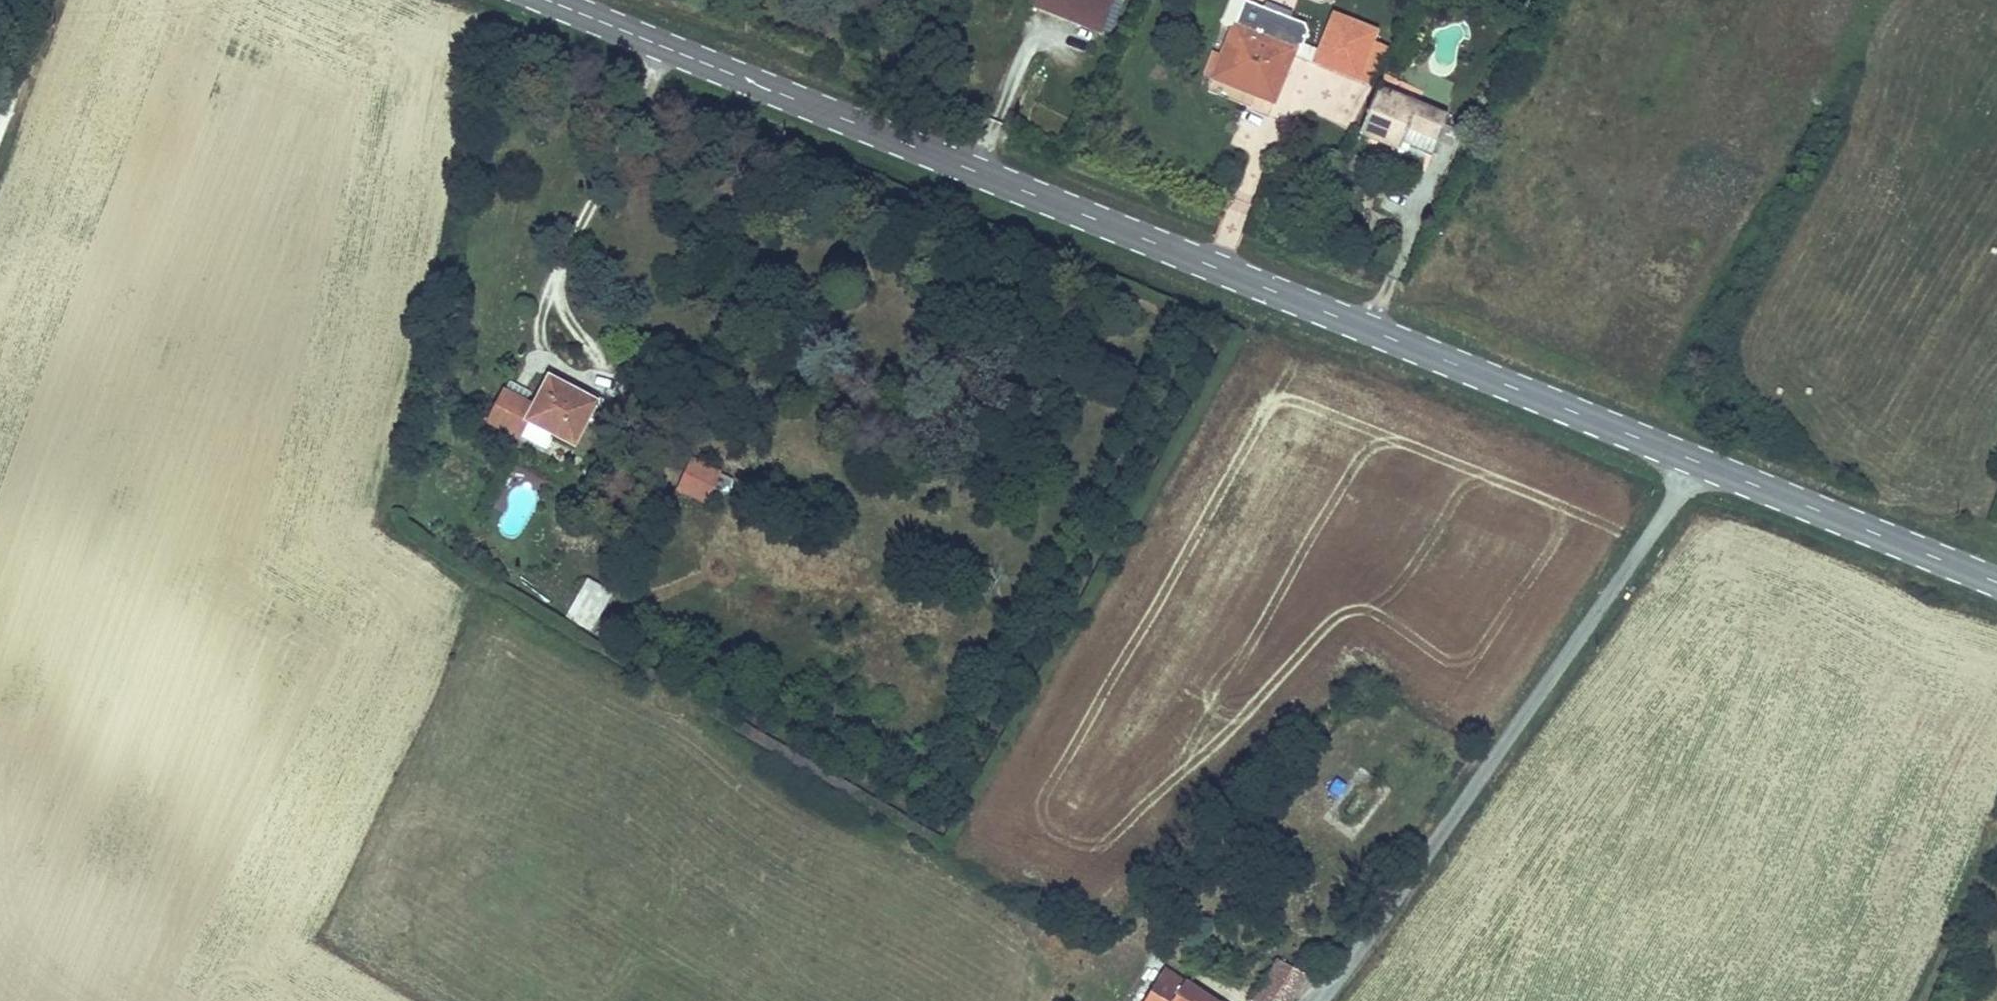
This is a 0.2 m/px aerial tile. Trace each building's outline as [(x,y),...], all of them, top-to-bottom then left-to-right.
[(1034,9),(1078,28),(1090,0),(1038,0),(1034,9)] [(1078,28),(1099,36),(1113,0),(1090,0),(1078,28)] [(1247,2),(1263,9),(1266,0),(1248,0),(1247,2)] [(1311,68),(1376,94),(1392,54),(1374,46),(1379,34),(1332,15),(1311,68)] [(1297,52),(1238,26),(1214,80),(1273,106),(1297,52)] [(1451,122),(1404,104),(1405,101),(1380,91),(1359,143),(1400,159),(1408,139),(1439,151),(1451,122)] [(533,427),(577,449),(597,403),(557,384),(533,427)] [(674,490),(707,506),(724,473),(691,457),(674,490)] [(602,624),(615,602),(590,588),(578,610),(602,624)] [(1303,979),(1276,963),(1254,1000),(1289,1000),(1303,979)] [(1184,986),(1169,976),(1152,1000),(1173,1000),(1184,986)] [(1184,986),(1173,1000),(1207,1000),(1184,986)]
